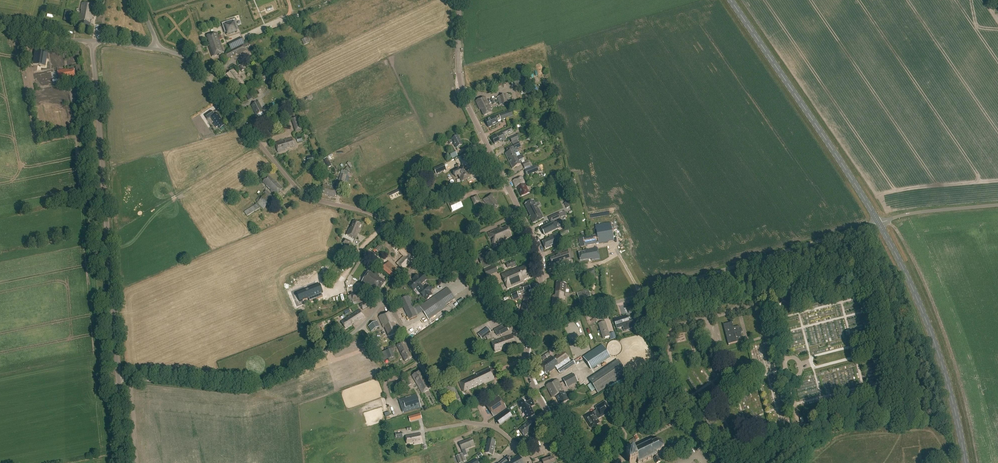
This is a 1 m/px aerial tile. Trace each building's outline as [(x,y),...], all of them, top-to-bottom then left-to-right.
[(94,5),(82,3),(78,27),(89,29),(91,21),(92,20),(94,5)] [(73,9),(66,7),(64,21),(70,22),(73,9)] [(224,31),(226,31),(228,35),(227,35),(228,35),(237,32),(237,31),(236,28),(238,27),(236,21),(234,22),(233,20),(224,23),(225,25),(224,25),(222,26),(224,31)] [(209,46),(212,57),(224,53),(219,39),(222,38),(221,35),(218,36),(217,33),(207,36),(210,46),(209,46)] [(229,45),(231,50),(244,44),(242,38),(229,45)] [(256,45),(253,40),(225,54),(228,58),(237,54),(238,54),(247,50),(246,48),(251,45),(252,47),(256,45)] [(46,52),(34,51),(32,65),(44,66),(46,52)] [(66,72),(66,70),(57,72),(59,83),(71,81),(70,80),(76,79),(75,71),(66,72)] [(238,75),(234,70),(226,76),(231,83),(233,81),(238,89),(244,84),(238,76),(238,75)] [(520,77),(510,80),(512,85),(526,80),(524,75),(520,77)] [(267,89),(273,86),(270,81),(265,83),(267,89)] [(510,102),(508,94),(497,98),(499,106),(510,102)] [(488,104),(485,97),(476,101),(479,109),(480,108),(484,116),(491,113),(488,105),(488,104)] [(263,112),(259,102),(251,106),(256,115),(263,112)] [(517,113),(516,109),(498,115),(486,122),(489,128),(498,123),(497,121),(500,120),(514,115),(513,114),(517,113)] [(214,115),(212,111),(205,115),(207,119),(214,115)] [(222,121),(217,113),(211,117),(215,124),(216,123),(219,129),(224,125),(221,121),(222,121)] [(301,130),(297,117),(291,119),(296,131),(301,130)] [(513,132),(511,128),(501,132),(502,133),(492,138),(495,144),(502,141),(503,142),(506,140),(504,136),(508,134),(508,135),(513,132)] [(520,138),(518,134),(510,138),(512,142),(518,139),(520,138)] [(462,145),(457,136),(451,139),(451,140),(448,141),(450,144),(453,142),(454,145),(454,144),(456,148),(462,145)] [(295,146),(292,138),(283,141),(283,140),(275,143),(278,153),(285,150),(285,149),(295,146)] [(505,154),(509,161),(517,157),(522,155),(522,154),(516,157),(513,150),(521,146),(517,140),(512,142),(513,145),(505,148),(508,153),(505,154)] [(457,156),(454,150),(449,153),(452,159),(457,156)] [(517,157),(509,161),(512,169),(520,165),(518,160),(524,158),(522,155),(517,157)] [(531,167),(528,161),(523,163),(525,169),(531,167)] [(460,167),(458,164),(456,165),(458,170),(452,173),(454,177),(455,177),(457,181),(461,179),(462,182),(470,178),(465,168),(462,169),(461,168),(460,169),(459,168),(460,167)] [(445,166),(435,170),(438,176),(447,171),(445,166)] [(537,172),(535,166),(525,170),(526,175),(537,172)] [(348,173),(341,171),(338,182),(347,184),(349,177),(348,176),(348,173)] [(276,183),(269,176),(263,182),(271,190),(270,190),(276,196),(283,188),(277,182),(276,183)] [(525,182),(522,177),(513,181),(516,187),(517,187),(522,197),(529,193),(524,183),(525,182)] [(337,189),(323,185),(321,194),(330,196),(330,197),(334,198),(337,189)] [(274,198),(266,191),(264,192),(266,194),(264,195),(263,193),(256,201),(257,202),(256,203),(263,209),(274,198)] [(494,198),(491,194),(483,199),(492,211),(498,206),(493,199),(494,198)] [(479,203),(476,196),(471,198),(474,205),(479,203)] [(462,204),(458,198),(452,201),(447,204),(448,205),(450,207),(453,209),(462,204)] [(537,208),(534,200),(525,205),(531,217),(530,217),(533,224),(543,218),(538,208),(537,208)] [(565,216),(563,212),(549,218),(551,222),(565,216)] [(561,220),(555,223),(558,230),(564,226),(566,225),(564,223),(563,224),(561,220)] [(361,224),(354,221),(350,229),(349,229),(347,235),(343,233),(337,246),(347,250),(350,243),(352,243),(354,243),(356,239),(355,239),(359,231),(358,230),(361,224)] [(558,230),(555,223),(542,229),(545,236),(558,230)] [(614,241),(610,223),(595,225),(597,234),(592,235),(592,236),(578,239),(580,247),(614,241)] [(512,237),(508,227),(501,230),(500,228),(488,233),(494,246),(501,244),(500,243),(504,241),(503,240),(512,237)] [(561,243),(557,233),(549,237),(550,238),(542,242),(546,250),(561,243)] [(407,253),(402,248),(399,250),(403,255),(404,254),(405,255),(396,264),(402,270),(413,259),(407,253)] [(599,259),(598,248),(586,250),(586,251),(579,253),(580,261),(591,259),(592,260),(599,259)] [(492,249),(486,252),(490,261),(496,258),(492,249)] [(571,259),(568,252),(550,258),(552,265),(555,265),(556,265),(558,264),(558,263),(571,259)] [(490,264),(487,257),(479,260),(482,267),(490,264)] [(515,265),(513,260),(505,264),(507,269),(515,265)] [(392,278),(398,271),(388,262),(382,270),(392,278)] [(334,276),(339,280),(346,270),(341,266),(334,276)] [(529,277),(525,267),(519,270),(518,268),(502,275),(508,289),(524,282),(523,280),(529,277)] [(380,277),(370,270),(361,282),(374,291),(377,288),(380,290),(385,282),(379,277),(380,277)] [(417,275),(415,277),(421,284),(426,279),(422,274),(419,276),(417,275)] [(413,291),(416,288),(420,285),(421,284),(415,277),(412,279),(413,280),(408,285),(413,291)] [(566,283),(557,282),(555,296),(553,296),(552,304),(564,306),(565,297),(564,297),(566,283)] [(321,284),(297,293),(301,301),(309,298),(311,301),(324,296),(322,293),(324,292),(321,284)] [(420,285),(416,288),(419,291),(419,292),(423,297),(424,296),(427,300),(432,295),(430,293),(431,292),(431,288),(430,286),(429,287),(427,285),(423,288),(420,285)] [(455,299),(447,287),(419,306),(428,319),(436,314),(447,307),(445,305),(455,299)] [(592,303),(588,290),(577,293),(580,306),(592,303)] [(534,295),(525,293),(520,316),(528,318),(531,304),(532,305),(534,295)] [(330,306),(346,304),(344,295),(329,297),(330,306)] [(413,307),(408,296),(400,300),(409,320),(417,316),(412,307),(413,307)] [(369,300),(360,305),(363,310),(372,305),(369,300)] [(365,318),(360,310),(341,322),(345,329),(353,323),(354,325),(365,318)] [(395,323),(390,312),(379,317),(383,328),(385,327),(389,337),(398,333),(394,323),(395,323)] [(624,331),(633,328),(632,326),(635,325),(636,327),(634,320),(629,321),(627,315),(623,317),(621,318),(621,317),(618,318),(618,317),(614,318),(615,319),(614,320),(617,328),(623,327),(624,331)] [(380,326),(377,321),(368,326),(371,332),(380,326)] [(610,337),(605,322),(599,324),(603,339),(610,337)] [(723,323),(728,346),(729,346),(728,344),(743,341),(741,332),(743,332),(742,329),(740,329),(739,326),(732,328),(731,323),(733,323),(733,322),(723,325),(723,323)] [(509,330),(506,324),(494,330),(497,336),(509,330)] [(491,333),(488,329),(479,336),(482,340),(484,338),(485,342),(487,341),(486,337),(491,333)] [(517,346),(513,335),(501,339),(502,339),(492,343),(495,352),(506,348),(507,350),(517,346)] [(409,349),(405,341),(397,345),(405,361),(412,358),(408,350),(409,349)] [(391,348),(390,346),(384,348),(385,351),(380,353),(381,356),(380,357),(381,359),(382,359),(383,361),(394,357),(392,351),(394,350),(393,347),(391,348)] [(600,346),(581,359),(589,371),(608,358),(600,346)] [(551,356),(539,365),(546,375),(556,368),(557,369),(557,370),(559,373),(564,371),(575,363),(572,359),(569,360),(568,358),(563,351),(553,358),(551,356)] [(627,374),(618,360),(589,380),(591,383),(587,386),(591,392),(595,389),(598,393),(627,374)] [(541,378),(546,374),(540,367),(536,370),(541,378)] [(494,380),(489,368),(476,374),(476,375),(465,380),(465,381),(462,382),(462,381),(459,382),(463,392),(483,383),(484,384),(494,380)] [(425,380),(420,371),(412,376),(417,385),(422,393),(431,388),(426,379),(425,380)] [(574,375),(567,379),(570,384),(577,380),(574,375)] [(561,388),(557,380),(546,386),(553,398),(556,396),(560,405),(568,401),(564,392),(563,392),(561,388)] [(454,388),(451,384),(444,389),(453,403),(460,399),(454,388)] [(421,408),(417,394),(399,400),(403,413),(421,408)] [(506,408),(498,397),(485,405),(493,417),(506,408)] [(534,405),(530,397),(517,403),(521,411),(522,411),(524,414),(526,419),(534,415),(531,407),(534,405)] [(471,400),(464,403),(466,408),(473,405),(471,400)] [(610,412),(604,402),(595,407),(597,410),(585,418),(591,428),(598,424),(596,420),(610,412)] [(517,406),(505,411),(509,418),(520,413),(517,406)] [(421,418),(420,413),(408,416),(410,421),(421,418)] [(540,426),(534,418),(528,422),(528,423),(519,430),(524,436),(531,431),(531,432),(540,426)] [(422,444),(421,433),(414,434),(415,435),(406,436),(407,445),(415,444),(415,445),(422,444)] [(464,456),(467,455),(465,449),(472,447),(475,446),(472,438),(469,439),(458,443),(461,451),(462,451),(463,454),(456,456),(459,462),(461,462),(466,461),(464,456)] [(495,441),(488,440),(485,453),(493,455),(494,448),(495,441)] [(656,440),(656,441),(652,443),(651,440),(650,441),(651,442),(647,444),(646,443),(645,443),(646,444),(642,446),(641,445),(640,445),(641,447),(638,448),(637,447),(636,447),(637,448),(633,450),(632,450),(632,451),(633,451),(633,452),(626,456),(629,462),(632,462),(637,461),(638,462),(639,462),(642,461),(643,462),(644,462),(643,461),(647,459),(647,460),(648,460),(648,459),(651,457),(652,458),(653,458),(652,457),(655,456),(656,457),(654,458),(656,462),(658,462),(660,462),(658,457),(657,456),(656,453),(660,451),(661,452),(661,451),(663,447),(665,448),(665,447),(664,446),(662,442),(662,441),(661,441),(657,441),(656,440)]
